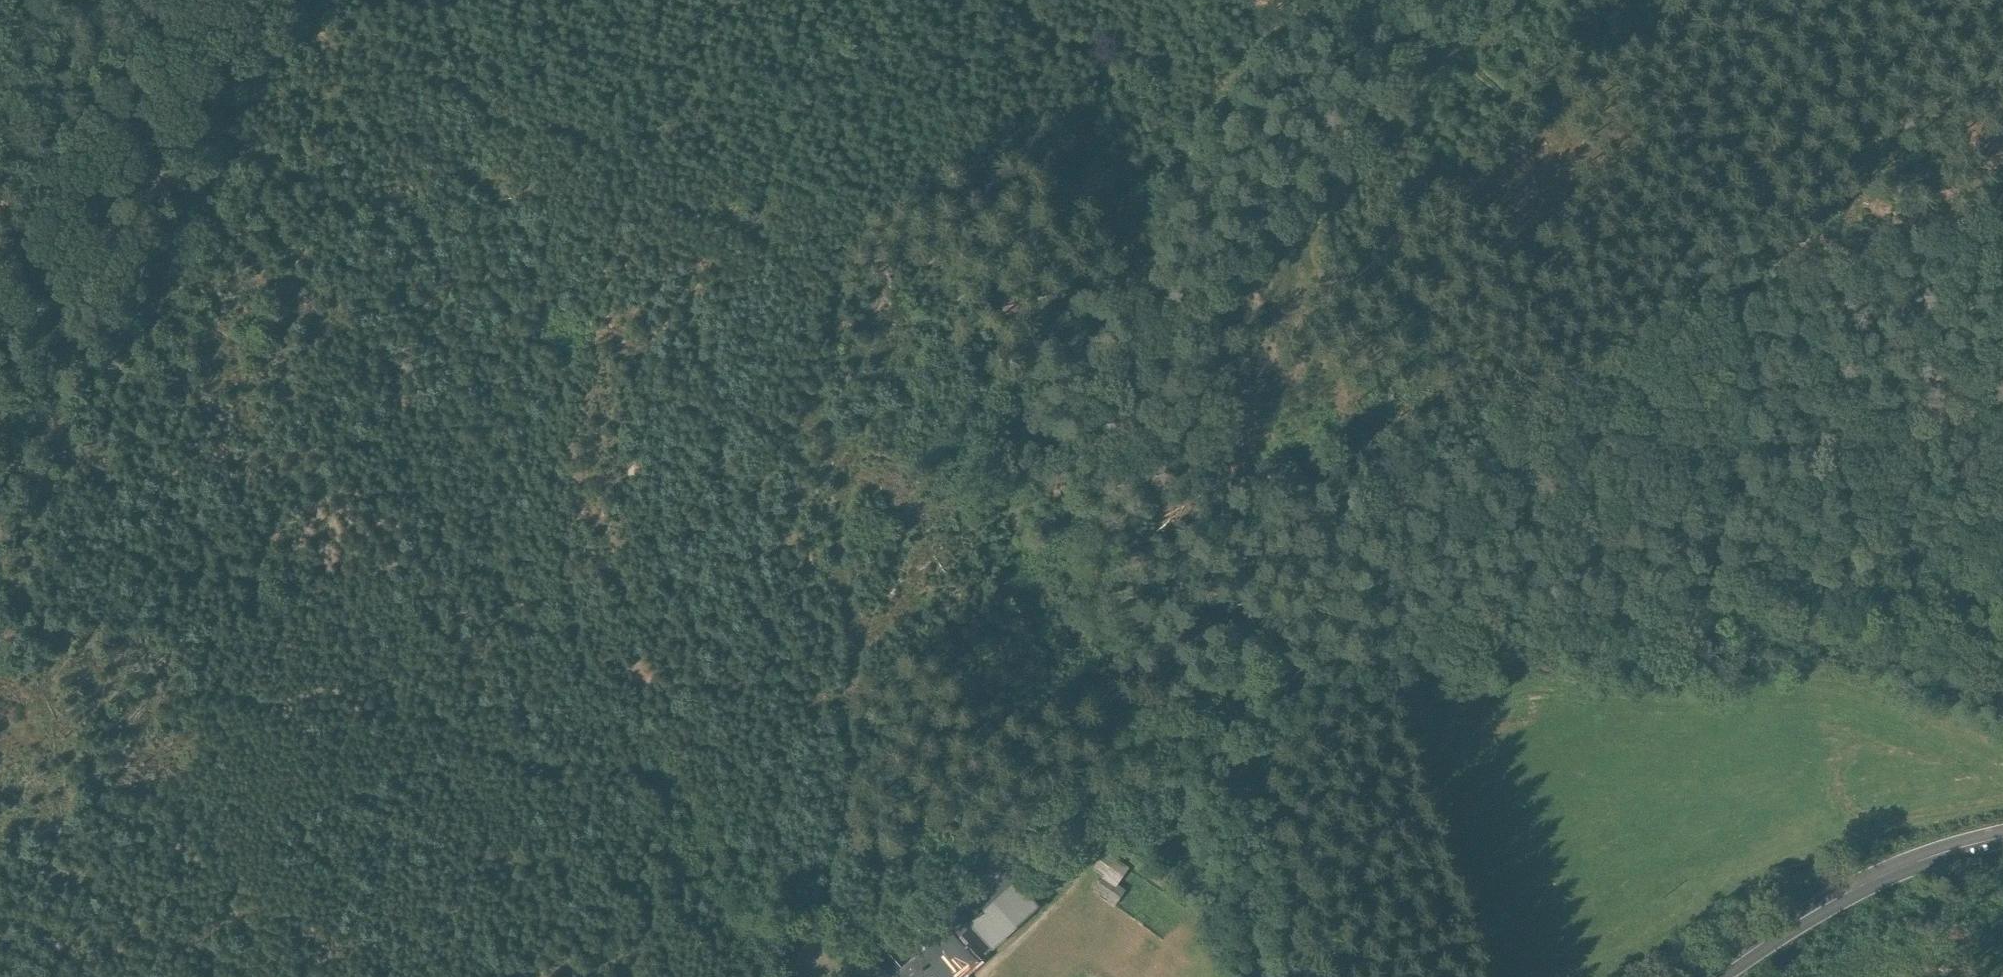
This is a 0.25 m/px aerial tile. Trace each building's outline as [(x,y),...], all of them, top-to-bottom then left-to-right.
[(964,926),(986,950),(1029,911),(1006,887),(964,926)] [(972,968),(943,935),(894,976),(961,976),(972,968)]
